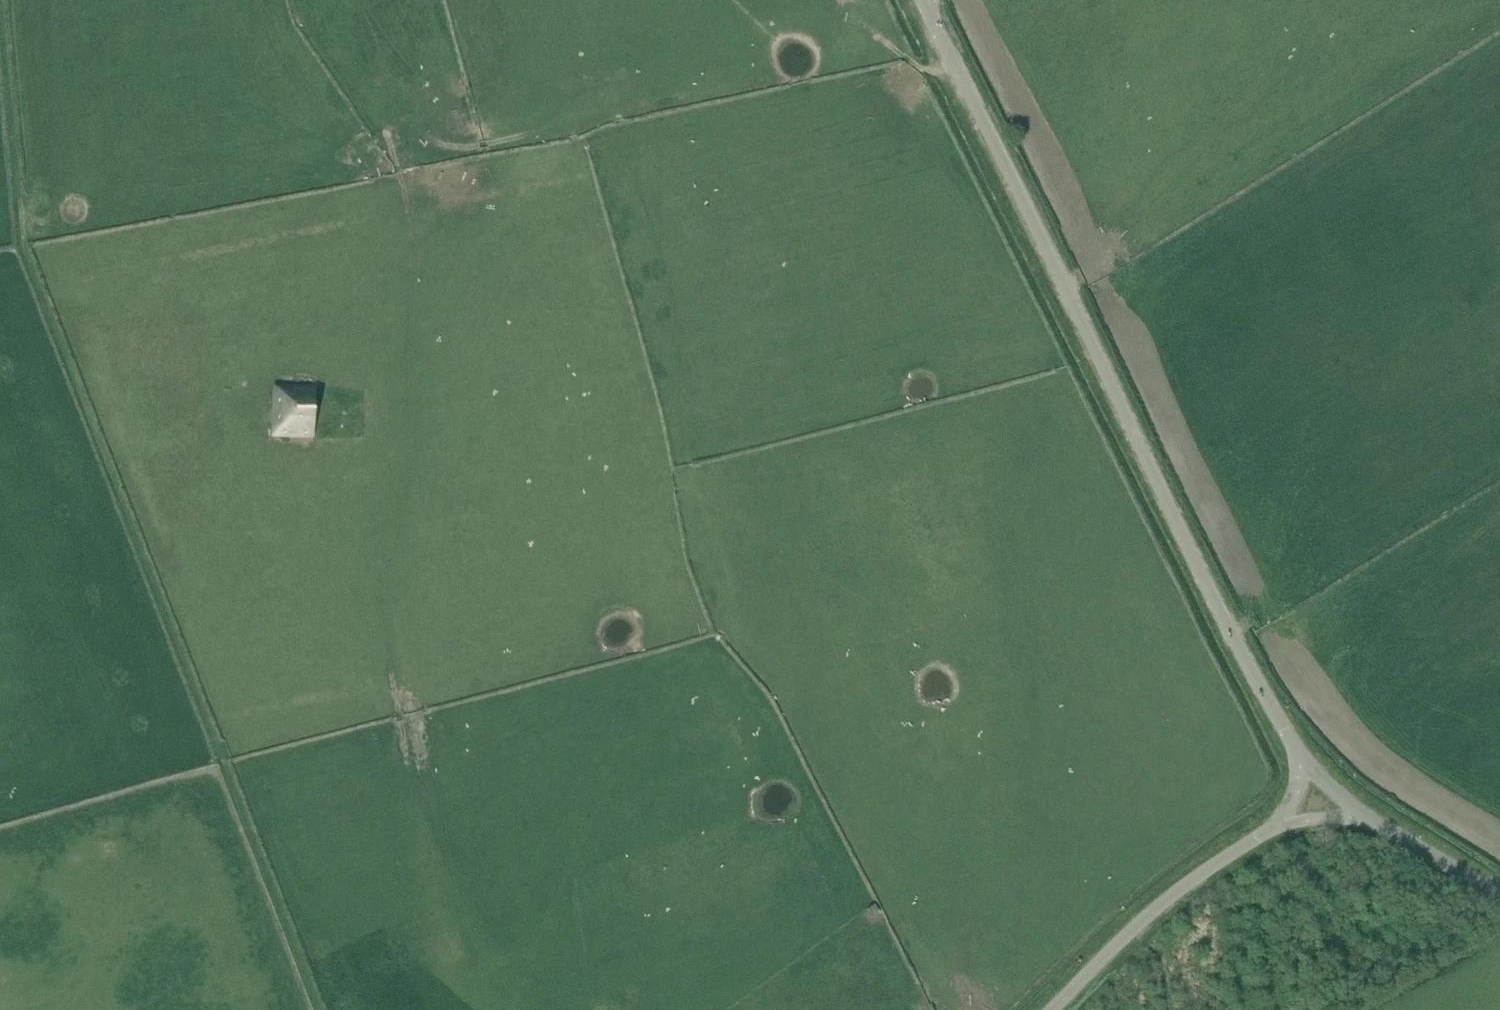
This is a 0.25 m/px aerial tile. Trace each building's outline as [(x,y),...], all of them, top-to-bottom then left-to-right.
[(273,387),(272,438),(314,440),(315,389),(273,387)]
